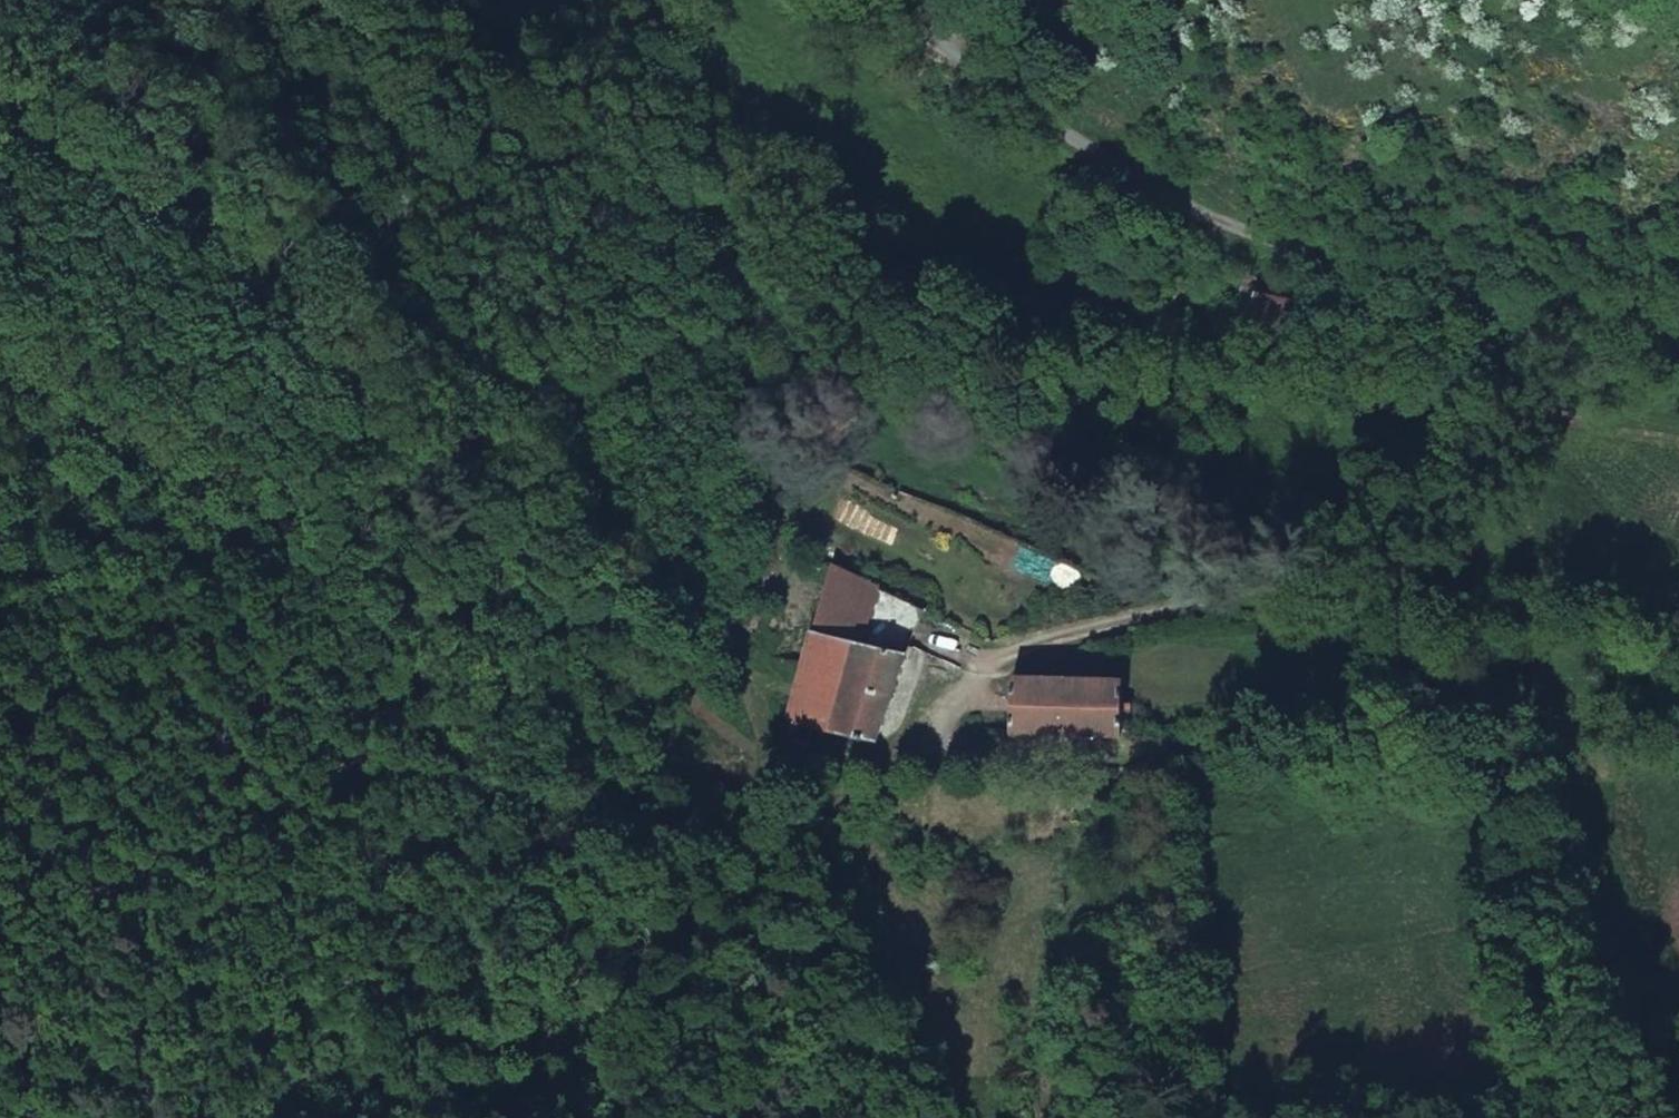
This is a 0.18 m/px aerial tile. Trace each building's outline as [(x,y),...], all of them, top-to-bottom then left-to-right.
[(1254,294),(1241,336),(1301,339),(1305,304),(1261,285),(1257,295),(1254,294)] [(832,566),(812,632),(905,652),(924,613),(925,610),(832,566)] [(790,721),(788,730),(796,732),(794,741),(798,742),(798,744),(801,744),(799,733),(800,725),(873,742),(905,652),(812,632),(787,721),(790,721)] [(1122,681),(1012,678),(1009,734),(1128,737),(1129,712),(1128,703),(1122,705),(1122,681)]
